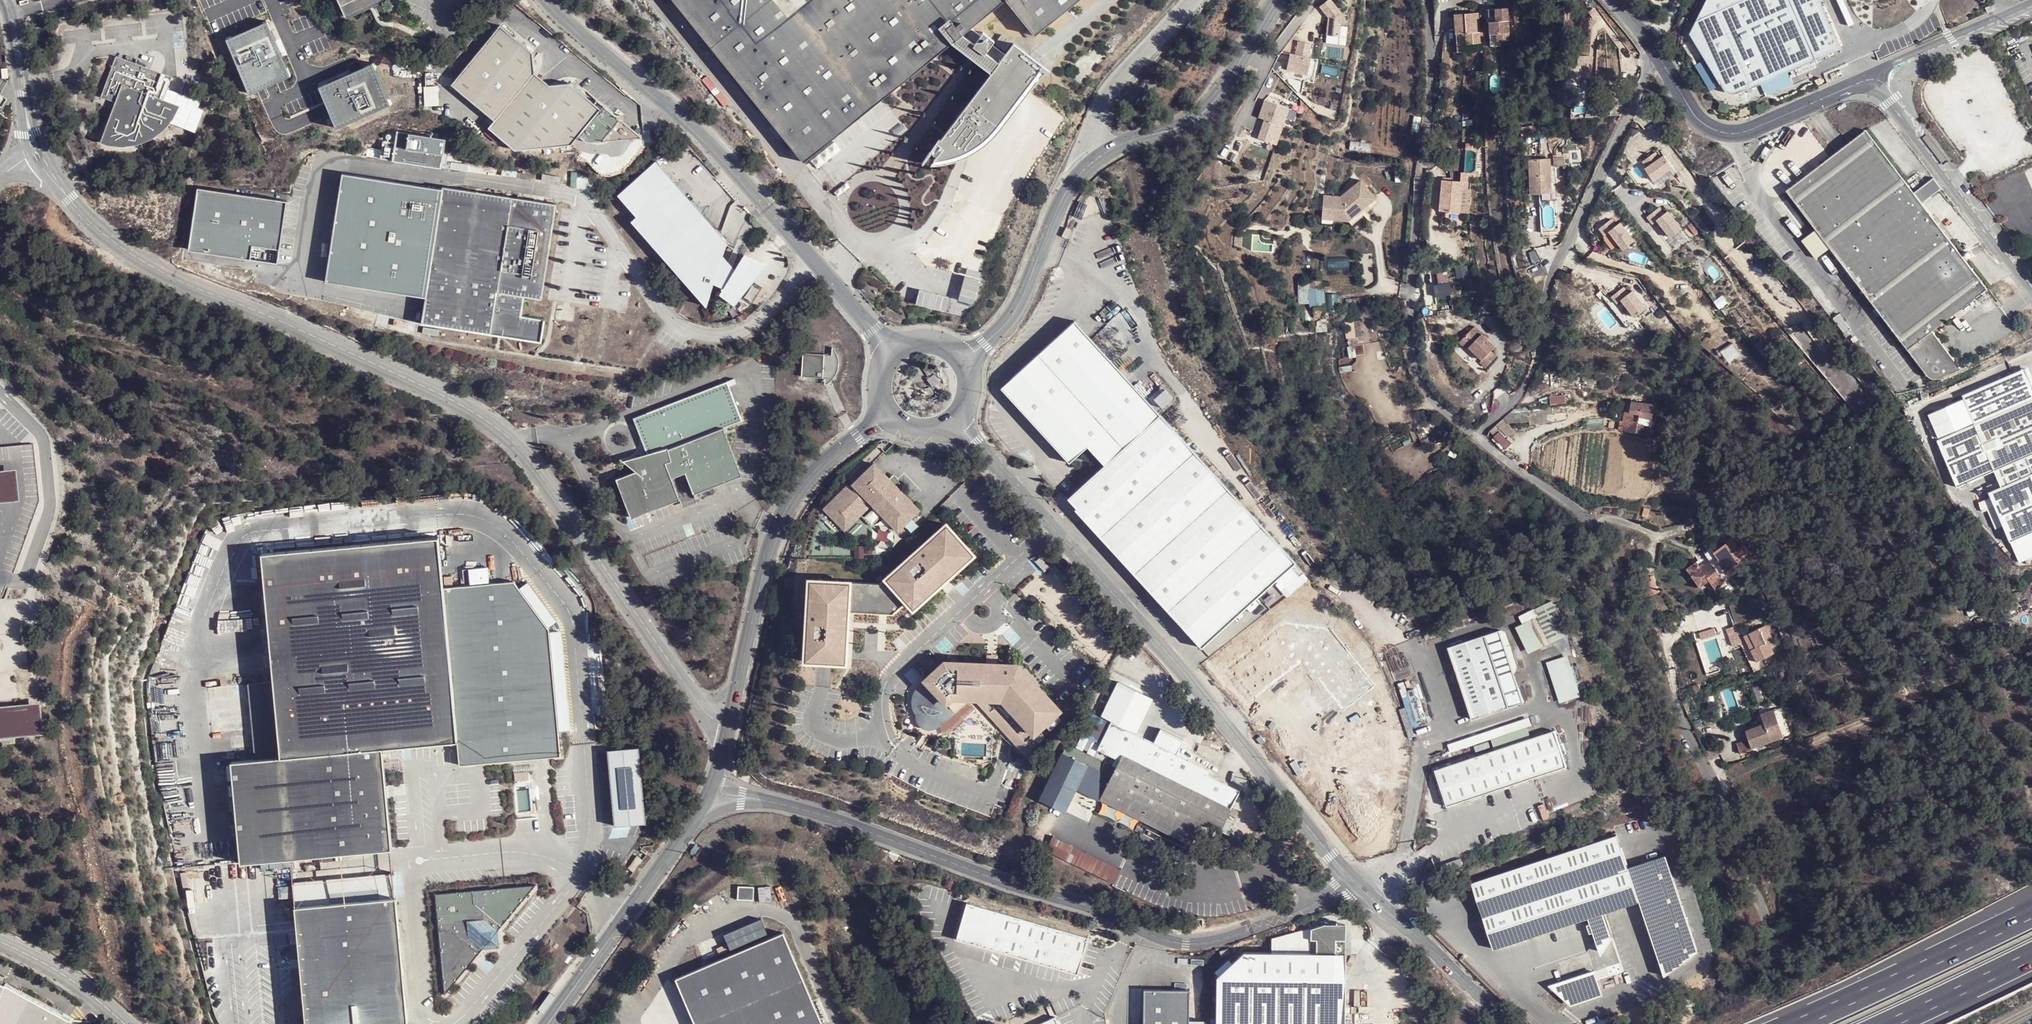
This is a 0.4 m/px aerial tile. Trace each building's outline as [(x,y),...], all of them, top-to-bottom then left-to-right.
[(348,24),(395,1),(395,0),(337,0),(348,24)] [(804,163),(951,46),(991,74),(942,142),(938,139),(922,166),(932,166),(948,162),(970,154),(993,136),(1044,69),(1012,45),(1005,55),(993,46),(994,42),(983,33),(980,37),(970,29),(1005,2),(1033,37),(1080,0),(672,0),(804,163)] [(1815,62),(1841,51),(1819,0),(1708,0),(1690,36),(1708,69),(1725,94),(1731,97),(1738,95),(1815,62)] [(1499,8),(1480,9),(1482,43),(1501,42),(1499,8)] [(1472,14),(1450,15),(1451,46),(1473,45),(1472,14)] [(289,77),(266,23),(225,41),(248,95),(289,77)] [(501,25),(484,45),(451,84),(495,119),(489,127),(512,147),(569,143),(574,141),(578,134),(588,141),(638,135),(598,99),(594,103),(569,82),(548,84),(536,74),(535,54),(501,25)] [(1308,52),(1310,44),(1297,41),(1295,50),(1308,52)] [(1314,55),(1288,51),(1285,74),(1310,78),(1314,55)] [(1564,64),(1564,75),(1575,75),(1587,76),(1588,54),(1576,54),(1576,65),(1564,64)] [(167,89),(172,77),(115,56),(100,98),(115,103),(100,143),(107,146),(114,148),(122,148),(130,147),(139,145),(147,142),(153,139),(160,135),(166,130),(171,125),(195,133),(203,110),(199,108),(201,102),(167,89)] [(383,64),(325,90),(346,136),(404,109),(383,64)] [(1575,75),(1564,75),(1564,86),(1574,87),(1575,75)] [(439,105),(437,85),(423,87),(425,106),(439,105)] [(1281,127),(1288,109),(1265,99),(1257,118),(1281,127)] [(1958,370),(1932,332),(1983,297),(1870,130),(1789,185),(1928,390),(1958,370)] [(442,170),(447,140),(396,132),(395,142),(382,141),(379,161),(442,170)] [(1653,150),(1641,159),(1646,166),(1644,167),(1652,179),(1672,165),(1664,153),(1658,157),(1653,150)] [(443,172),(460,174),(461,164),(445,162),(443,172)] [(1542,173),(1550,173),(1549,162),(1526,163),(1527,200),(1542,200),(1541,191),(1550,192),(1550,182),(1543,182),(1542,173)] [(653,163),(612,199),(629,221),(624,226),(697,312),(707,289),(717,293),(710,302),(725,312),(760,270),(737,260),(728,273),(718,260),(722,247),(653,163)] [(325,283),(426,297),(421,324),(541,342),(544,320),(521,317),(524,297),(541,299),(556,203),(442,186),(442,190),(342,173),(325,283)] [(1933,178),(1913,193),(1921,203),(1941,188),(1933,178)] [(1458,212),(1458,204),(1458,187),(1466,189),(1465,181),(1438,179),(1437,212),(1458,212)] [(1340,206),(1322,205),(1322,228),(1348,229),(1355,222),(1359,224),(1369,213),(1367,211),(1374,204),(1359,189),(1340,206)] [(197,190),(187,250),(276,264),(279,243),(285,202),(201,190),(197,190)] [(1551,200),(1550,192),(1541,191),(1542,200),(1551,200)] [(1355,222),(1348,229),(1352,234),(1378,210),(1374,204),(1367,211),(1369,213),(1359,224),(1355,222)] [(1471,206),(1458,204),(1458,212),(1470,214),(1471,206)] [(1659,205),(1646,215),(1651,222),(1657,218),(1671,236),(1682,228),(1667,209),(1664,212),(1659,205)] [(1610,218),(1598,228),(1603,235),(1608,231),(1622,248),(1633,240),(1619,222),(1615,225),(1610,218)] [(1815,230),(1801,241),(1815,259),(1829,249),(1815,230)] [(1436,271),(1437,282),(1449,281),(1447,270),(1436,271)] [(1322,285),(1309,286),(1310,307),(1323,306),(1322,285)] [(1623,286),(1610,296),(1616,304),(1621,299),(1635,317),(1646,308),(1632,291),(1629,293),(1623,286)] [(1294,565),(1074,323),(1001,390),(1069,465),(1087,448),(1104,467),(1068,500),(1076,509),(1074,511),(1200,649),(1294,565)] [(1487,371),(1494,358),(1487,354),(1490,349),(1465,335),(1455,354),(1464,359),(1466,356),(1482,365),(1480,368),(1487,371)] [(821,352),(804,352),(803,356),(801,376),(824,376),(824,383),(837,371),(840,364),(840,357),(840,355),(832,346),(832,353),(821,352)] [(1929,416),(1938,439),(1936,440),(1957,489),(1994,473),(2001,489),(1988,494),(2019,564),(2031,558),(2031,380),(2027,369),(1963,397),(1965,401),(1929,416)] [(726,380),(634,416),(647,449),(639,451),(622,457),(635,467),(615,475),(630,515),(740,470),(734,454),(722,425),(741,418),(726,380)] [(1565,403),(1564,395),(1550,397),(1551,405),(1565,403)] [(1632,401),(1623,401),(1620,424),(1625,424),(1624,432),(1637,434),(1639,426),(1642,427),(1647,414),(1648,404),(1632,401)] [(1527,409),(1514,409),(1504,419),(1506,424),(1529,422),(1529,425),(1547,422),(1546,410),(1528,411),(1527,409)] [(1642,427),(1650,428),(1652,415),(1647,414),(1642,427)] [(1620,424),(1615,423),(1614,431),(1624,432),(1625,424),(1620,424)] [(1637,434),(1649,435),(1650,428),(1642,427),(1639,426),(1637,434)] [(1494,437),(1505,449),(1510,444),(1499,432),(1494,437)] [(847,483),(823,506),(846,530),(857,519),(861,514),(869,506),(872,504),(876,504),(892,519),(890,521),(898,530),(920,508),(906,492),(901,487),(890,476),(873,459),(851,480),(847,483)] [(16,496),(14,463),(12,463),(0,464),(0,497),(16,496)] [(894,472),(890,476),(901,487),(894,472)] [(876,504),(872,504),(874,506),(882,513),(890,521),(892,519),(876,504)] [(871,524),(882,513),(874,506),(871,508),(869,506),(861,514),(871,524)] [(838,527),(828,516),(821,522),(831,533),(838,527)] [(800,657),(846,659),(849,610),(891,612),(906,600),(911,606),(976,549),(946,517),(882,573),(884,576),(879,580),(851,579),(851,574),(805,572),(800,657)] [(857,519),(846,530),(853,538),(865,527),(857,519)] [(260,557),(272,683),(248,685),(255,763),(231,766),(240,866),(390,852),(381,752),(456,745),(458,767),(560,757),(548,631),(514,581),(513,583),(443,590),(438,540),(260,557)] [(1698,555),(1689,562),(1694,567),(1703,560),(1698,555)] [(1689,562),(1679,569),(1693,587),(1702,580),(1708,588),(1718,580),(1717,578),(1711,583),(1705,574),(1708,571),(1706,569),(1709,566),(1703,560),(1694,567),(1689,562)] [(1660,592),(1654,576),(1645,580),(1651,595),(1660,592)] [(1569,635),(1551,602),(1519,617),(1522,624),(1515,628),(1527,655),(1569,635)] [(1742,635),(1739,628),(1738,621),(1726,625),(1732,643),(1743,640),(1742,635)] [(1754,646),(1748,649),(1754,662),(1766,656),(1762,646),(1771,641),(1762,625),(1747,632),(1754,646)] [(1513,672),(1499,629),(1448,646),(1471,719),(1523,702),(1513,672)] [(1505,631),(1499,629),(1513,672),(1517,668),(1505,631)] [(1699,633),(1701,640),(1716,636),(1713,629),(1699,633)] [(1743,640),(1748,649),(1754,646),(1747,632),(1742,635),(1743,640)] [(937,659),(921,675),(924,678),(955,712),(969,700),(977,702),(1025,754),(1030,754),(1062,716),(1058,711),(1062,706),(1019,658),(942,654),(937,659)] [(1546,663),(1560,704),(1582,697),(1569,655),(1546,663)] [(955,712),(924,678),(918,684),(914,689),(911,696),(911,703),(914,710),(915,713),(915,717),(917,722),(920,724),(925,727),(928,728),(934,728),(938,725),(942,721),(955,712)] [(1111,721),(1135,732),(1152,696),(1119,679),(1101,714),(1111,721)] [(40,731),(36,699),(0,702),(0,735),(40,731)] [(1530,716),(1448,742),(1451,751),(1533,724),(1530,716)] [(1780,751),(1791,748),(1781,719),(1768,723),(1772,734),(1756,738),(1780,751)] [(1064,811),(1078,790),(1088,768),(1110,780),(1100,801),(1192,844),(1201,823),(1220,828),(1227,817),(1227,816),(1228,812),(1229,809),(1230,807),(1231,806),(1240,788),(1207,771),(1209,767),(1177,752),(1183,737),(1160,727),(1154,740),(1135,732),(1111,721),(1097,748),(1111,755),(1107,762),(1068,743),(1039,797),(1064,811)] [(1374,733),(1380,728),(1373,721),(1367,726),(1373,734),(1374,733)] [(1557,727),(1436,768),(1449,802),(1569,762),(1557,727)] [(1380,728),(1374,733),(1379,739),(1386,734),(1380,728)] [(1377,741),(1373,735),(1349,755),(1353,760),(1377,741)] [(1761,759),(1780,751),(1756,738),(1753,741),(1757,750),(1761,759)] [(1761,759),(1757,750),(1745,755),(1750,765),(1761,760),(1761,759)] [(640,751),(607,752),(613,831),(649,826),(640,751)] [(528,768),(511,771),(514,786),(531,783),(528,768)] [(1088,768),(1078,790),(1100,801),(1110,780),(1088,768)] [(1230,807),(1228,812),(1236,816),(1238,811),(1230,807)] [(1238,822),(1227,817),(1220,828),(1231,834),(1238,822)] [(1621,831),(1473,881),(1494,948),(1579,920),(1591,916),(1592,922),(1589,923),(1592,931),(1594,931),(1603,954),(1613,938),(1614,937),(1611,927),(1605,911),(1642,898),(1633,865),(1621,831)] [(1053,835),(1046,848),(1113,881),(1120,867),(1053,835)] [(694,843),(688,851),(695,855),(700,847),(694,843)] [(1667,854),(1633,865),(1642,898),(1665,976),(1700,951),(1667,854)] [(637,856),(628,868),(634,871),(642,859),(637,856)] [(291,916),(394,907),(390,871),(289,880),(288,880),(291,916)] [(754,885),(737,884),(737,898),(753,899),(754,885)] [(435,894),(444,996),(533,886),(435,894)] [(1010,912),(966,900),(956,937),(1078,970),(1088,933),(1010,912)] [(291,916),(301,1023),(407,1023),(394,907),(291,916)] [(748,942),(767,933),(761,919),(742,928),(748,942)] [(1216,977),(1216,1023),(1344,1023),(1345,953),(1334,952),(1335,939),(1345,939),(1344,925),(1323,924),(1311,929),(1311,939),(1315,939),(1316,953),(1243,952),(1216,977)] [(675,977),(695,1023),(823,1023),(783,930),(675,977)] [(1596,969),(1552,984),(1570,1003),(1587,998),(1603,993),(1603,991),(1599,979),(1596,969)] [(63,1018),(0,984),(0,1023),(59,1023),(63,1018)] [(1143,990),(1143,1023),(1190,1023),(1190,1020),(1190,990),(1143,990)]
